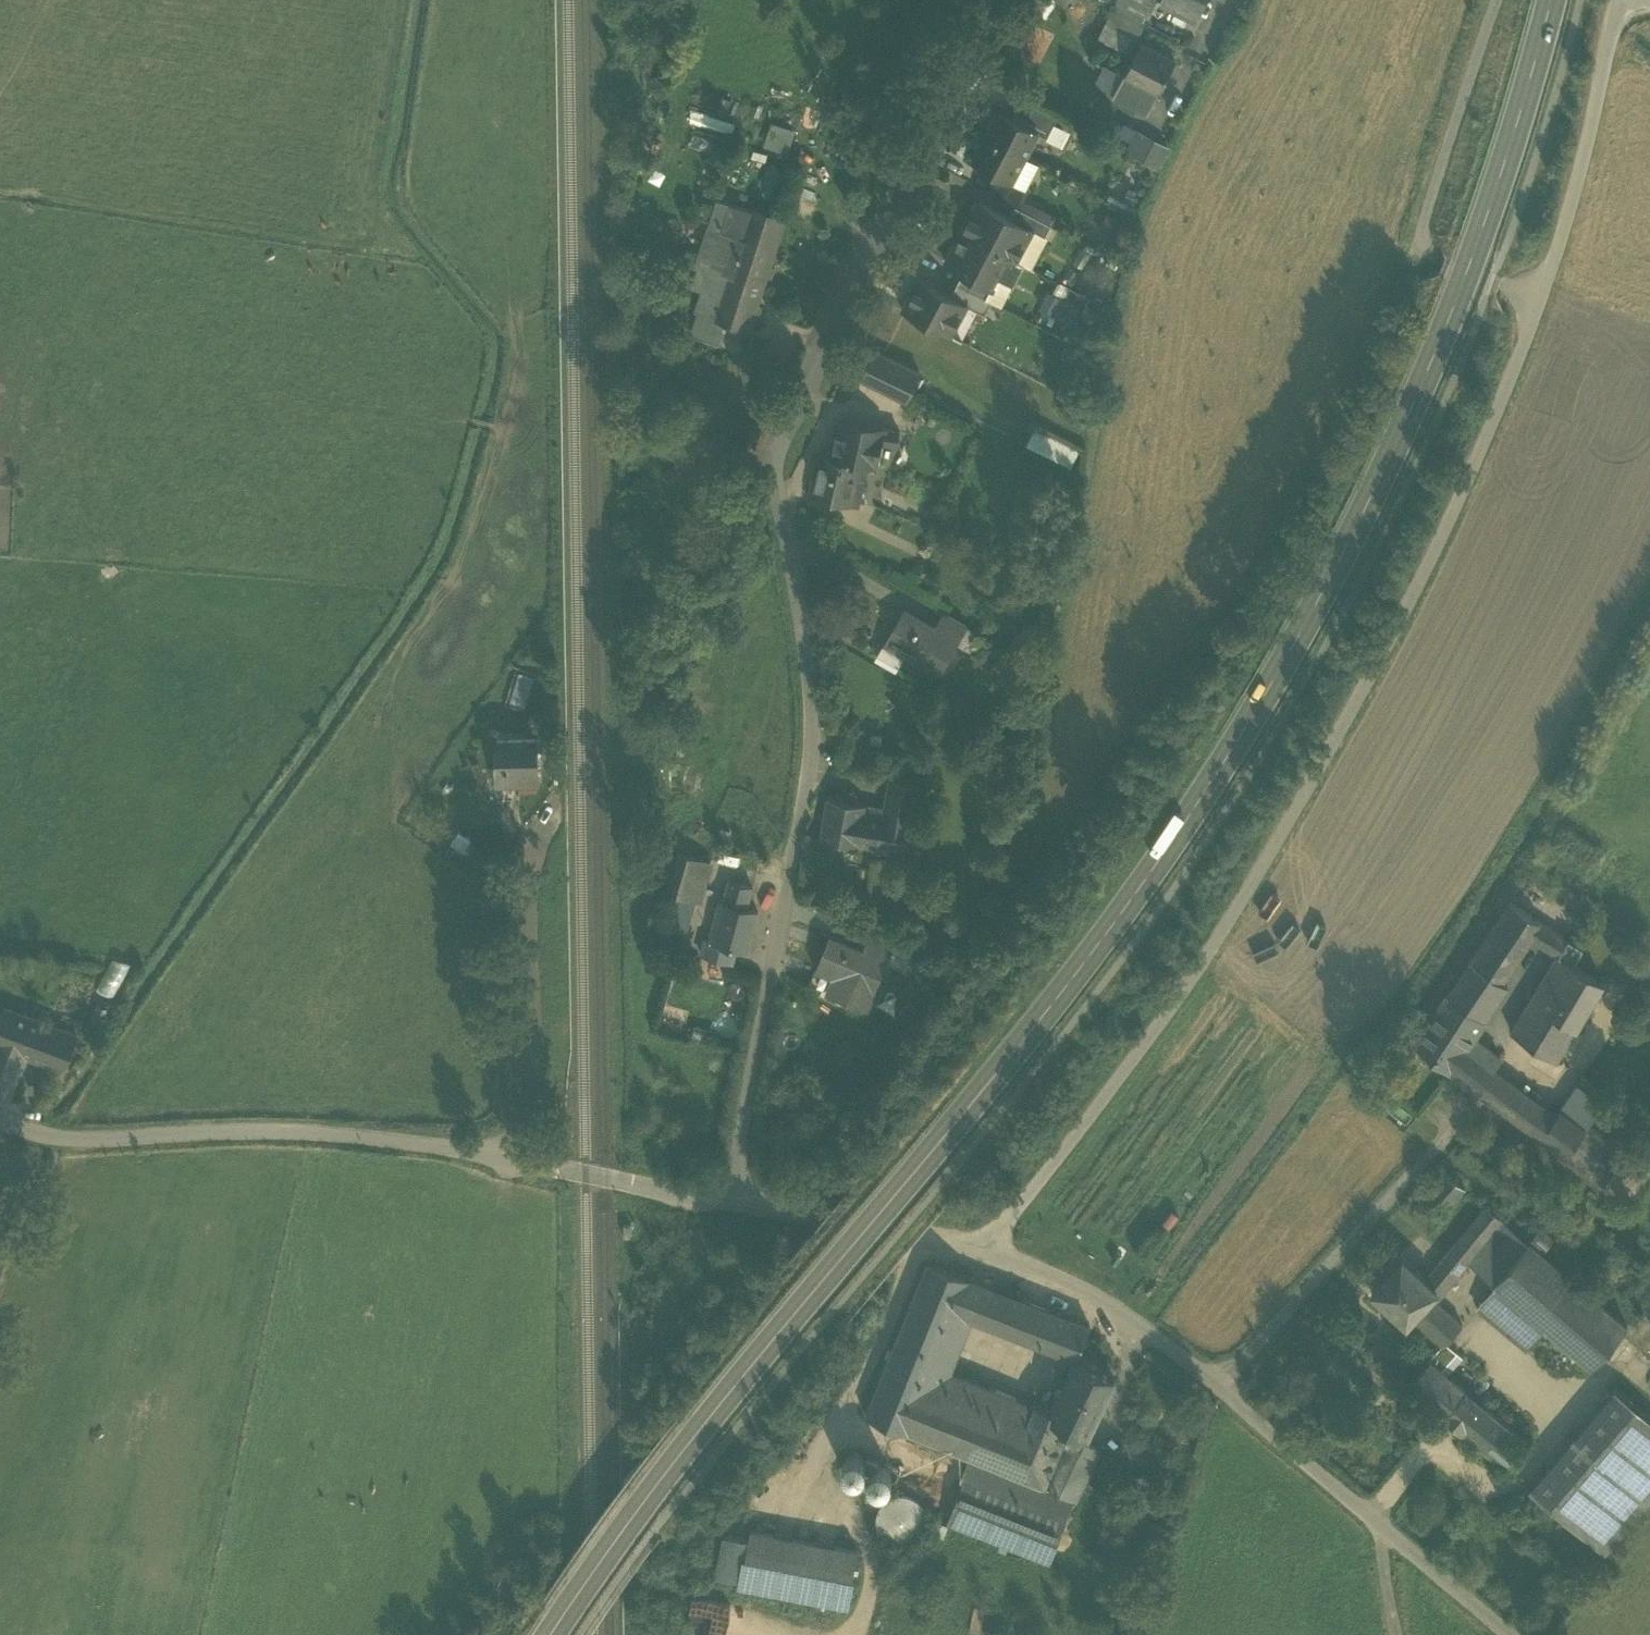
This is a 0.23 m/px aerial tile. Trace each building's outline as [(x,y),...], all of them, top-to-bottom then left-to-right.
[(1114,7),(1145,23),(1156,0),(1117,0),(1114,7)] [(1192,14),(1199,0),(1162,0),(1192,14)] [(1136,39),(1145,23),(1114,7),(1098,37),(1129,52),(1136,39)] [(1134,54),(1140,41),(1136,39),(1129,52),(1134,54)] [(1134,54),(1124,73),(1152,87),(1159,91),(1175,59),(1140,41),(1134,54)] [(1142,106),(1152,87),(1124,73),(1115,92),(1142,106)] [(1038,131),(1047,136),(1057,118),(1034,106),(1024,123),(1038,130),(1038,131)] [(998,109),(985,134),(1025,155),(1038,131),(1038,130),(1024,123),(998,109)] [(767,145),(785,151),(792,128),(774,123),(773,125),(767,145)] [(1169,143),(1138,127),(1126,150),(1157,165),(1169,143)] [(1012,180),(1025,155),(985,134),(972,159),(999,173),(1012,180)] [(990,190),(1015,204),(1017,205),(1026,187),(1012,180),(999,173),(990,190)] [(978,199),(962,230),(1008,254),(1008,255),(1015,259),(1032,228),(1009,215),(978,199)] [(717,214),(699,266),(723,274),(725,268),(765,281),(776,247),(774,246),(783,219),(729,201),(724,217),(717,214)] [(1051,223),(1017,205),(1015,204),(1009,215),(1032,228),(1045,234),(1051,223)] [(992,285),(1008,255),(1008,254),(962,230),(945,261),(963,270),(992,285)] [(705,290),(698,313),(725,322),(749,330),(765,281),(725,268),(723,274),(699,266),(692,285),(705,290)] [(963,270),(957,282),(986,297),(992,285),(963,270)] [(903,309),(949,334),(965,303),(966,303),(950,295),(919,278),(903,309)] [(992,300),(986,297),(957,282),(950,295),(966,303),(965,303),(985,313),(992,300)] [(718,342),(725,322),(698,313),(691,333),(718,342)] [(860,377),(907,400),(920,373),(874,349),(860,377)] [(832,454),(832,455),(868,463),(877,465),(882,441),(885,427),(840,417),(832,455),(832,454)] [(1071,464),(1080,447),(1035,425),(1027,442),(1071,464)] [(882,441),(891,443),(894,428),(885,427),(882,441)] [(894,428),(891,443),(896,444),(899,429),(894,428)] [(866,472),(868,463),(832,455),(820,453),(811,492),(853,502),(853,501),(860,471),(865,472),(866,472)] [(860,471),(853,501),(859,502),(865,472),(860,471)] [(905,648),(941,669),(957,641),(935,629),(903,610),(886,640),(904,650),(905,648)] [(935,629),(957,641),(966,625),(944,612),(935,629)] [(500,738),(502,780),(518,780),(518,773),(539,773),(539,757),(538,737),(500,738)] [(885,808),(913,813),(918,782),(890,778),(885,808)] [(859,845),(859,844),(864,812),(866,805),(828,798),(821,839),(859,845)] [(878,807),(866,805),(864,812),(877,814),(878,807)] [(877,814),(864,812),(859,844),(906,853),(911,820),(883,816),(885,808),(878,807),(877,814)] [(883,816),(911,820),(913,813),(885,808),(883,816)] [(667,894),(699,903),(710,861),(679,853),(667,894)] [(728,880),(723,901),(747,908),(753,887),(728,880)] [(1435,1007),(1470,1031),(1507,979),(1500,974),(1530,931),(1555,949),(1574,920),(1522,883),(1435,1007)] [(723,901),(712,941),(712,942),(735,949),(747,952),(758,911),(747,908),(723,901)] [(864,950),(888,960),(895,942),(872,932),(864,950)] [(827,992),(867,1009),(875,989),(888,960),(864,950),(830,936),(818,964),(816,969),(817,969),(834,977),(827,992)] [(666,947),(678,951),(681,942),(668,938),(666,947)] [(732,964),(735,949),(712,942),(712,941),(706,939),(701,955),(732,964)] [(1529,995),(1576,1022),(1603,977),(1555,949),(1529,995)] [(810,985),(827,992),(834,977),(817,969),(810,985)] [(1508,1029),(1556,1057),(1576,1022),(1529,995),(1508,1029)] [(9,1094),(24,1055),(4,1047),(17,1012),(0,1006),(0,1091),(9,1094)] [(1417,1033),(1476,1082),(1492,1060),(1498,1051),(1470,1031),(1435,1007),(1417,1033)] [(24,1055),(57,1067),(70,1033),(17,1012),(4,1047),(24,1055)] [(1476,1082),(1493,1097),(1511,1074),(1492,1060),(1476,1082)] [(1493,1097),(1561,1149),(1581,1123),(1557,1105),(1555,1108),(1511,1074),(1493,1097)] [(1584,1120),(1581,1123),(1561,1149),(1601,1180),(1624,1150),(1584,1120)] [(1422,1200),(1439,1216),(1465,1186),(1447,1171),(1422,1200)] [(1491,1235),(1516,1256),(1528,1241),(1486,1204),(1446,1252),(1464,1267),(1469,1262),(1491,1235)] [(1542,1225),(1528,1241),(1541,1252),(1555,1236),(1542,1225)] [(1491,1235),(1469,1262),(1493,1283),(1516,1256),(1491,1235)] [(1627,1325),(1541,1252),(1528,1241),(1516,1256),(1493,1283),(1545,1327),(1544,1327),(1591,1367),(1627,1325)] [(1446,1252),(1425,1278),(1438,1290),(1412,1317),(1441,1344),(1443,1345),(1446,1342),(1449,1339),(1463,1324),(1437,1300),(1464,1267),(1446,1252)] [(1406,1323),(1412,1317),(1438,1290),(1425,1278),(1402,1257),(1371,1290),(1406,1323)] [(866,1416),(969,1457),(1075,1501),(1090,1469),(1074,1462),(1084,1441),(1087,1435),(1047,1416),(1051,1409),(1036,1403),(1035,1406),(952,1372),(972,1320),(979,1322),(993,1288),(927,1262),(866,1416)] [(1545,1327),(1493,1283),(1476,1307),(1526,1349),(1544,1327),(1545,1327)] [(979,1322),(995,1328),(1008,1294),(993,1288),(979,1322)] [(1089,1325),(1008,1294),(995,1328),(1074,1359),(1076,1359),(1089,1325)] [(1441,1344),(1429,1358),(1441,1369),(1457,1352),(1446,1342),(1443,1345),(1441,1344)] [(1467,1390),(1441,1369),(1429,1358),(1408,1383),(1446,1415),(1458,1425),(1479,1401),(1467,1390)] [(1047,1416),(1087,1435),(1114,1377),(1076,1359),(1074,1359),(1051,1409),(1047,1416)] [(1605,1553),(1649,1500),(1649,1418),(1615,1388),(1529,1489),(1605,1553)] [(1458,1425),(1507,1466),(1527,1442),(1479,1401),(1458,1425)] [(1074,1462),(1090,1469),(1100,1448),(1084,1441),(1074,1462)] [(846,1475),(855,1477),(862,1473),(865,1465),(860,1457),(852,1455),(844,1459),(842,1468),(846,1475)] [(960,1480),(964,1481),(1066,1521),(1076,1501),(1075,1501),(969,1457),(960,1480)] [(872,1486),(881,1489),(888,1484),(891,1476),(886,1469),(878,1466),(871,1471),(868,1479),(872,1486)] [(1049,1563),(1066,1521),(964,1481),(947,1522),(1049,1563)] [(916,1492),(900,1487),(884,1494),(876,1509),(880,1526),(893,1537),(911,1536),(924,1524),(926,1507),(916,1492)] [(740,1582),(846,1603),(857,1550),(751,1529),(740,1582)]
